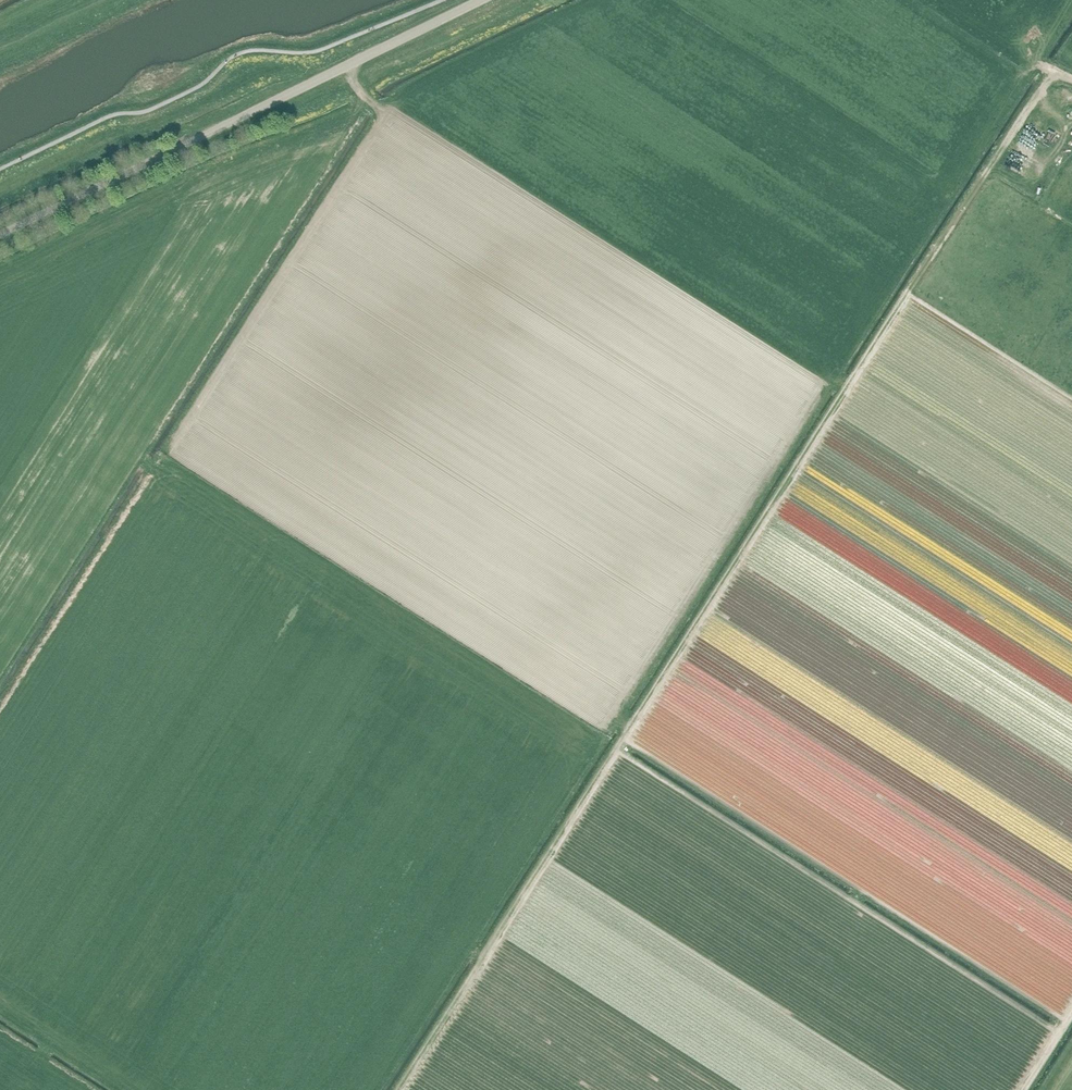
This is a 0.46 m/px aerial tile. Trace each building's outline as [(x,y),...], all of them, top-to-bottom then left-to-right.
[(1050,122),(1045,130),(1051,133),(1056,126),(1050,122)]
